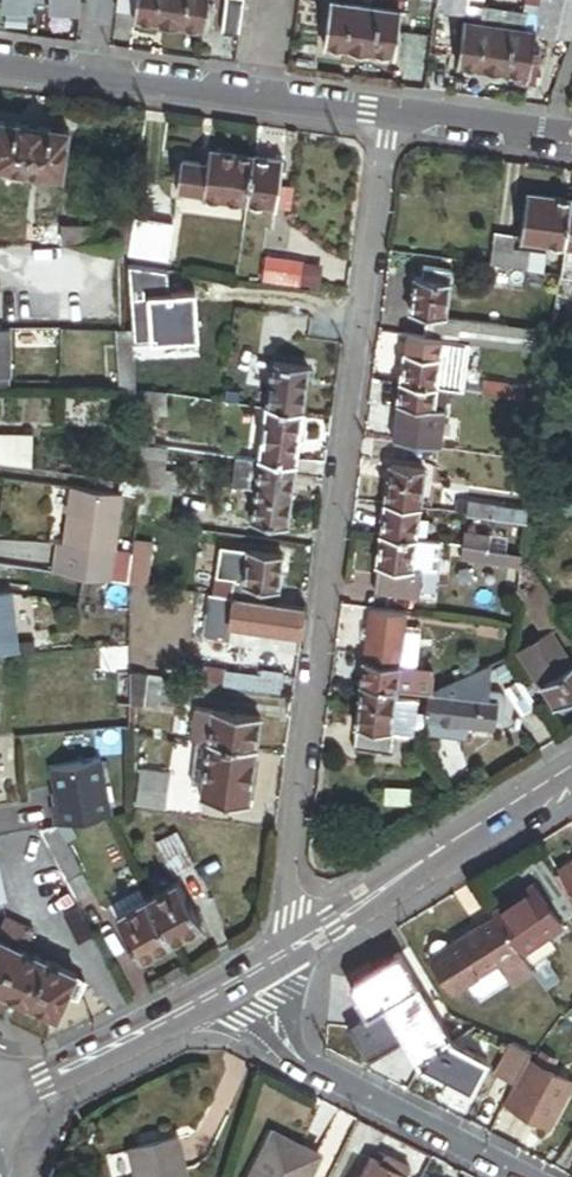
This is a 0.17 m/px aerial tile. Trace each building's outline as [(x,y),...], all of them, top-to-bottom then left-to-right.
[(46,8),(75,11),(76,0),(47,0),(46,8)] [(117,14),(135,17),(137,0),(119,0),(117,14)] [(135,17),(134,22),(203,32),(207,0),(137,0),(135,17)] [(222,34),(239,36),(244,0),(227,0),(222,34)] [(435,10),(465,13),(465,11),(467,0),(437,0),(435,10)] [(571,39),(571,0),(547,0),(542,34),(571,39)] [(400,14),(328,4),(322,49),(393,59),(400,14)] [(464,23),(481,26),(483,13),(465,11),(465,13),(464,23)] [(481,26),(464,23),(458,68),(517,76),(530,78),(534,49),(536,33),(481,26)] [(536,85),(541,50),(534,49),(530,78),(517,76),(517,82),(536,85)] [(0,127),(0,174),(61,183),(67,136),(0,127)] [(246,208),(253,162),(209,156),(207,171),(203,202),(246,208)] [(284,167),(253,162),(246,208),(277,212),(284,167)] [(179,198),(203,202),(207,171),(184,167),(179,198)] [(571,205),(561,283),(571,285),(571,205)] [(24,230),(23,248),(27,248),(65,249),(125,250),(129,224),(99,224),(98,232),(24,230)] [(133,224),(127,260),(166,266),(171,230),(133,224)] [(495,238),(491,271),(526,276),(542,278),(545,261),(512,256),(514,240),(495,238)] [(65,249),(27,248),(26,272),(64,273),(65,249)] [(526,276),(491,271),(488,288),(523,293),(526,276)] [(255,272),(253,288),(289,293),(291,277),(255,272)] [(424,341),(466,347),(469,330),(443,326),(450,277),(422,273),(421,286),(415,285),(410,322),(426,324),(424,341)] [(469,330),(466,347),(469,348),(550,359),(553,342),(469,330)] [(7,383),(9,383),(9,334),(0,334),(0,383),(7,383)] [(137,393),(132,334),(116,334),(121,393),(123,393),(137,393)] [(408,339),(401,387),(449,393),(463,395),(469,348),(466,347),(424,341),(408,339)] [(275,365),(268,411),(303,416),(309,370),(275,365)] [(494,386),(492,400),(539,406),(541,392),(494,386)] [(449,393),(401,387),(393,445),(441,452),(449,393)] [(123,393),(123,409),(138,408),(137,393),(123,393)] [(177,399),(137,393),(138,408),(140,446),(161,449),(159,424),(177,422),(177,399)] [(296,469),(303,416),(268,411),(261,464),(296,469)] [(33,469),(34,437),(0,436),(0,465),(33,469)] [(175,451),(161,449),(140,446),(143,485),(141,499),(139,519),(175,524),(183,475),(173,473),(175,451)] [(236,460),(232,489),(257,492),(260,471),(253,470),(254,463),(236,460)] [(287,533),(296,469),(261,464),(260,471),(257,492),(253,528),(287,533)] [(385,507),(419,512),(424,472),(390,467),(385,507)] [(141,499),(143,485),(123,482),(122,496),(122,497),(141,499)] [(60,545),(56,574),(130,584),(134,555),(115,552),(122,497),(122,496),(74,490),(66,546),(60,545)] [(459,503),(457,517),(528,527),(530,513),(459,503)] [(415,542),(419,512),(385,507),(381,538),(415,542)] [(507,540),(463,535),(462,548),(505,553),(507,540)] [(411,573),(415,542),(381,538),(374,595),(419,601),(422,575),(411,573)] [(156,542),(136,540),(134,555),(130,584),(150,587),(156,542)] [(505,553),(462,548),(460,561),(503,567),(505,553)] [(283,557),(249,552),(247,563),(235,561),(230,598),(271,604),(273,591),(278,592),(283,557)] [(522,568),(520,586),(552,638),(567,628),(549,599),(551,598),(531,567),(522,568)] [(19,644),(14,596),(0,597),(0,645),(19,644)] [(230,598),(210,596),(204,638),(231,641),(255,645),(301,651),(307,609),(271,604),(230,598)] [(404,617),(370,612),(361,689),(394,694),(432,698),(435,697),(437,677),(415,676),(415,672),(397,671),(404,617)] [(521,657),(556,712),(571,702),(571,672),(551,638),(521,657)] [(19,644),(0,645),(0,657),(20,655),(19,644)] [(193,646),(191,663),(223,667),(225,651),(193,646)] [(199,680),(226,684),(228,670),(228,669),(201,665),(199,680)] [(225,686),(283,694),(286,675),(263,671),(263,674),(228,670),(226,684),(225,686)] [(493,695),(494,670),(474,679),(471,703),(492,705),(493,695)] [(162,699),(191,703),(193,685),(164,681),(165,678),(130,673),(130,674),(130,703),(161,707),(162,699)] [(523,719),(537,709),(518,678),(504,687),(523,719)] [(393,701),(394,694),(361,689),(354,748),(394,754),(396,737),(388,736),(388,734),(393,701)] [(504,696),(493,695),(492,705),(471,703),(432,698),(427,726),(474,731),(499,734),(499,727),(508,728),(511,706),(504,696)] [(418,705),(393,701),(388,734),(414,737),(418,705)] [(199,742),(257,751),(262,720),(199,711),(194,741),(199,742)] [(425,740),(472,745),(474,731),(427,726),(425,740)] [(257,751),(199,742),(193,785),(204,787),(202,800),(249,807),(257,751)] [(114,814),(104,761),(53,771),(59,804),(53,805),(57,825),(114,814)] [(171,775),(141,771),(137,806),(166,810),(171,775)] [(61,824),(42,828),(66,876),(68,881),(85,872),(61,824)] [(152,846),(170,877),(191,865),(173,833),(152,846)] [(557,871),(571,894),(571,861),(557,871)] [(180,882),(148,899),(171,940),(203,923),(180,882)] [(532,888),(492,917),(494,919),(518,952),(521,956),(561,928),(532,888)] [(171,940),(148,899),(117,917),(139,958),(171,940)] [(518,952),(494,919),(429,958),(451,993),(465,984),(498,964),(518,952)] [(50,1017),(53,1018),(63,996),(76,999),(82,985),(71,976),(71,974),(22,952),(31,931),(5,920),(0,930),(0,994),(28,1007),(50,1017)] [(384,1007),(418,987),(398,952),(355,980),(350,991),(366,1018),(384,1007)] [(498,964),(508,980),(512,986),(532,973),(521,956),(518,952),(498,964)] [(480,997),(508,980),(498,964),(465,984),(472,995),(480,997)] [(405,1042),(417,1062),(451,1042),(418,987),(384,1007),(405,1042)] [(369,1064),(405,1042),(384,1007),(366,1018),(348,1029),(369,1064)] [(486,1060),(451,1042),(417,1062),(420,1066),(469,1092),(486,1060)] [(494,1075),(515,1086),(519,1078),(532,1052),(511,1043),(494,1075)] [(537,1087),(519,1078),(515,1086),(503,1111),(520,1120),(537,1087)] [(252,1176),(312,1176),(329,1143),(282,1118),(252,1176)] [(139,1176),(190,1176),(181,1135),(132,1146),(139,1176)] [(383,1165),(407,1176),(409,1176),(412,1171),(387,1158),(383,1165)] [(364,1176),(407,1176),(383,1165),(373,1160),(364,1176)]
